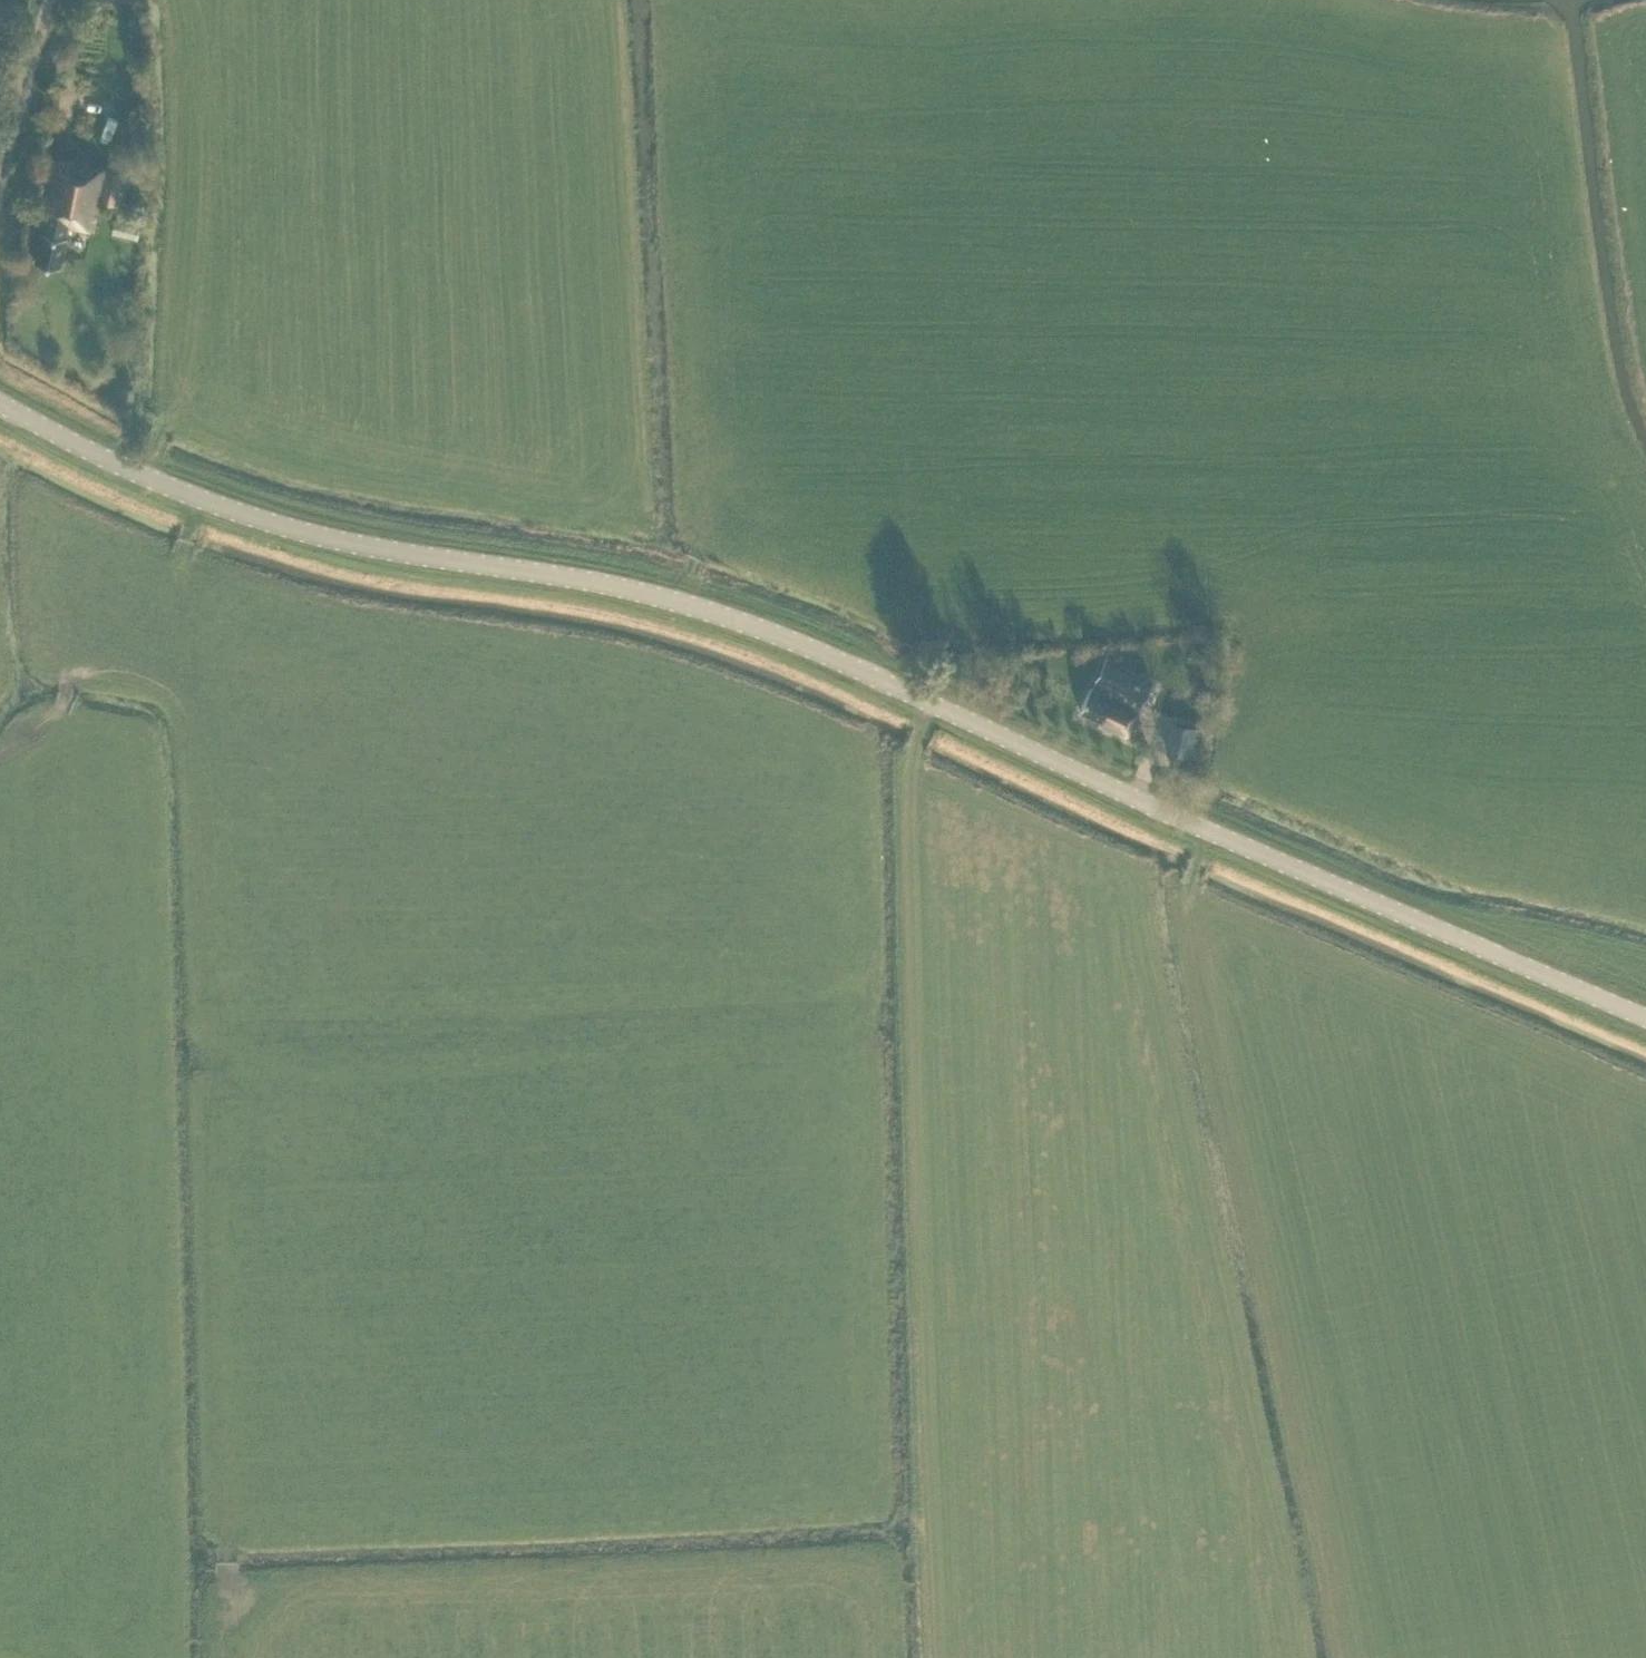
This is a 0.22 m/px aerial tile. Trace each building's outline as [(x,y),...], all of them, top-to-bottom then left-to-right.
[(129,104),(129,117),(140,117),(140,105),(129,104)] [(35,258),(61,264),(70,222),(91,227),(98,197),(117,202),(124,171),(49,155),(41,195),(49,196),(35,258)] [(124,383),(123,393),(132,394),(133,384),(124,383)] [(1192,651),(1189,669),(1203,671),(1206,654),(1192,651)] [(1151,682),(1104,659),(1096,676),(1098,676),(1093,687),(1091,686),(1080,710),(1101,720),(1099,724),(1125,736),(1151,682)]
